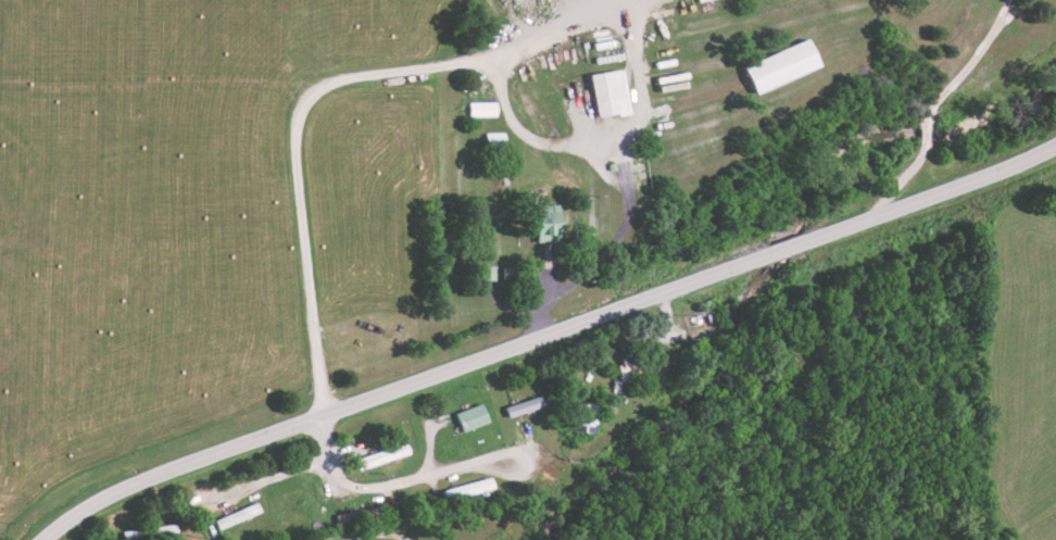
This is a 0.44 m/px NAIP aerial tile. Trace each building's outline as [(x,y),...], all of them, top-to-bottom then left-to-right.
[(746,94),(811,68),(800,40),(735,67),(746,94)] [(631,114),(627,70),(594,74),(598,118),(631,114)] [(471,117),(499,116),(499,102),(471,102),(471,117)] [(488,145),(507,145),(507,132),(488,133),(488,145)] [(564,240),(561,210),(538,212),(541,242),(564,240)] [(547,405),(543,395),(507,406),(511,416),(547,405)] [(491,423),(486,403),(458,410),(463,430),(491,423)] [(573,431),(597,431),(597,415),(573,414),(573,431)] [(362,457),(366,469),(413,452),(409,441),(362,457)] [(449,502),(498,488),(494,476),(446,489),(449,502)]
